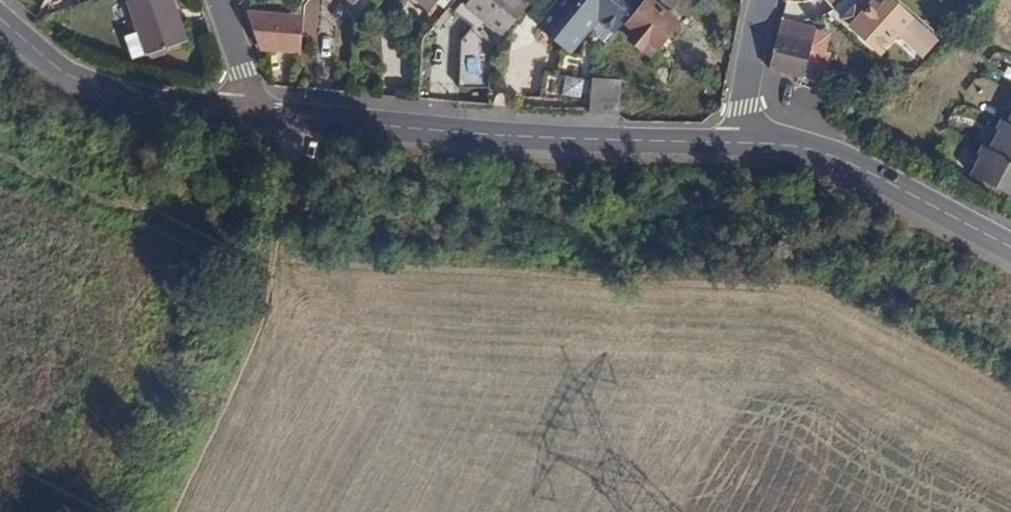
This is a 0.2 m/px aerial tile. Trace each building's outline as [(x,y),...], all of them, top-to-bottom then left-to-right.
[(142,30),(151,52),(189,40),(175,0),(131,0),(142,30)] [(432,12),(441,2),(439,0),(418,0),(432,12)] [(505,35),(532,0),(468,0),(466,2),(505,35)] [(641,0),(561,0),(539,27),(571,53),(597,21),(613,35),(641,0)] [(620,33),(648,55),(676,20),(669,13),(679,0),(645,0),(620,33)] [(891,0),(871,0),(859,14),(854,10),(845,21),(876,50),(892,32),(906,44),(906,47),(919,58),(935,40),(907,16),(891,0)] [(259,49),(286,51),(290,14),(247,13),(259,49)] [(286,51),(299,52),(302,15),(290,14),(286,51)] [(805,74),(810,77),(815,80),(821,83),(830,49),(809,44),(814,24),(780,15),(767,65),(805,74)] [(151,52),(142,30),(127,35),(135,58),(151,52)] [(591,61),(558,56),(554,74),(585,81),(591,61)] [(592,77),(589,113),(618,114),(620,79),(592,77)] [(1002,124),(1010,129),(1010,108),(1002,124)] [(983,147),(1010,163),(1010,129),(1002,124),(994,120),(991,125),(991,134),(983,147)] [(983,147),(974,142),(970,149),(972,154),(963,173),(1003,195),(1007,192),(1010,185),(1010,163),(983,147)]
